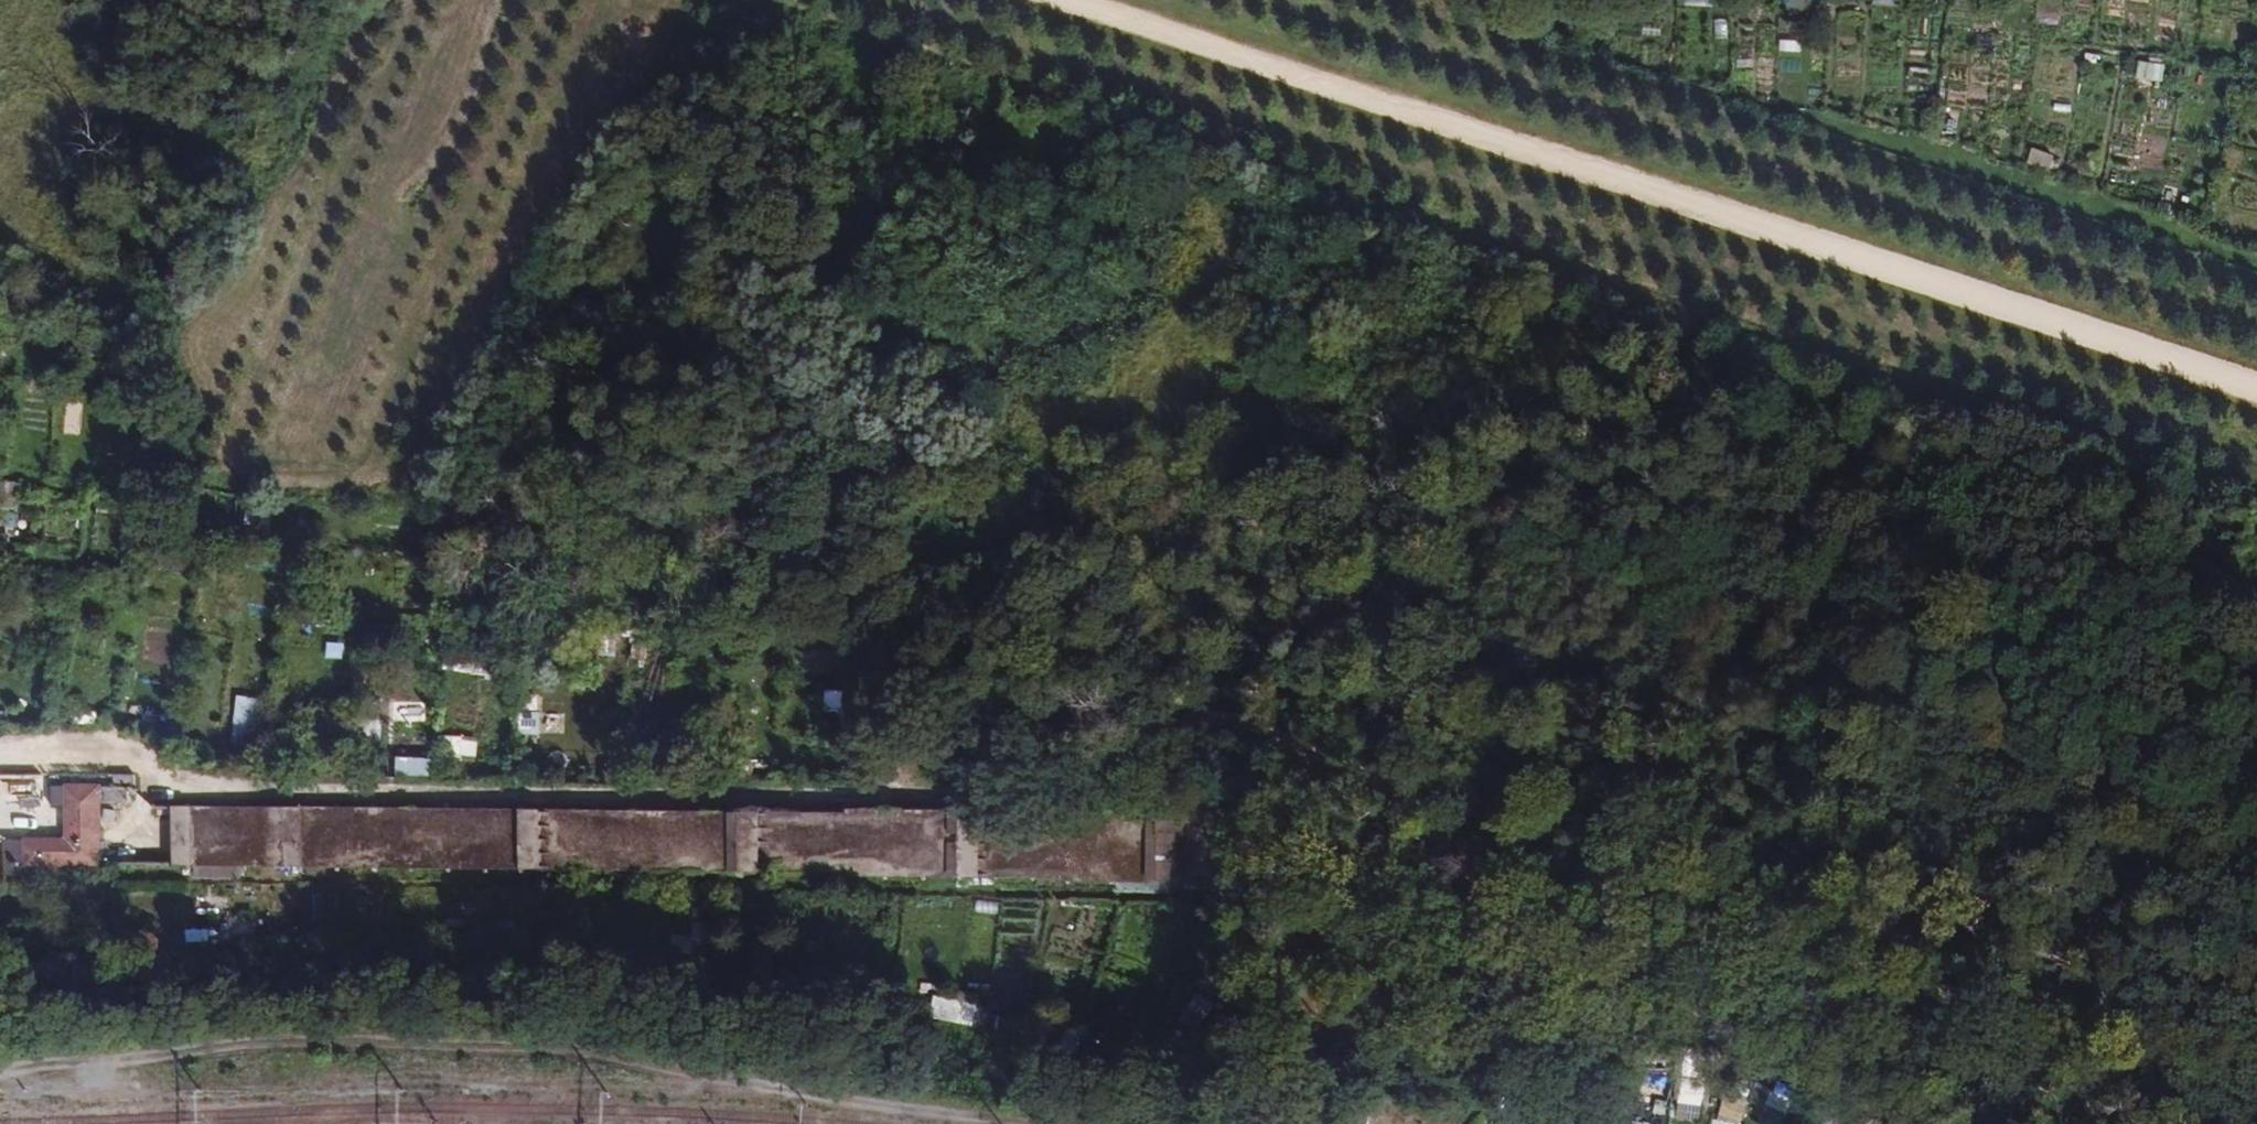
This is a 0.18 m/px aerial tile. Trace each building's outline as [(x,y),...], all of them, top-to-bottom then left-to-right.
[(2164,82),(2165,64),(2138,62),(2137,81),(2164,82)] [(2032,148),(2027,163),(2055,173),(2060,157),(2032,148)] [(522,710),(517,731),(537,736),(542,714),(522,710)] [(439,735),(438,757),(475,758),(476,737),(439,735)] [(99,875),(101,783),(51,782),(50,806),(60,806),(60,837),(1,835),(0,859),(0,873),(99,875)] [(276,807),(170,806),(169,865),(191,866),(191,868),(275,869),(276,807)] [(970,1025),(976,1003),(933,993),(928,1015),(970,1025)] [(1697,1122),(1704,1099),(1684,1093),(1677,1116),(1697,1122)] [(1744,1106),(1725,1098),(1715,1123),(1737,1123),(1744,1106)]
